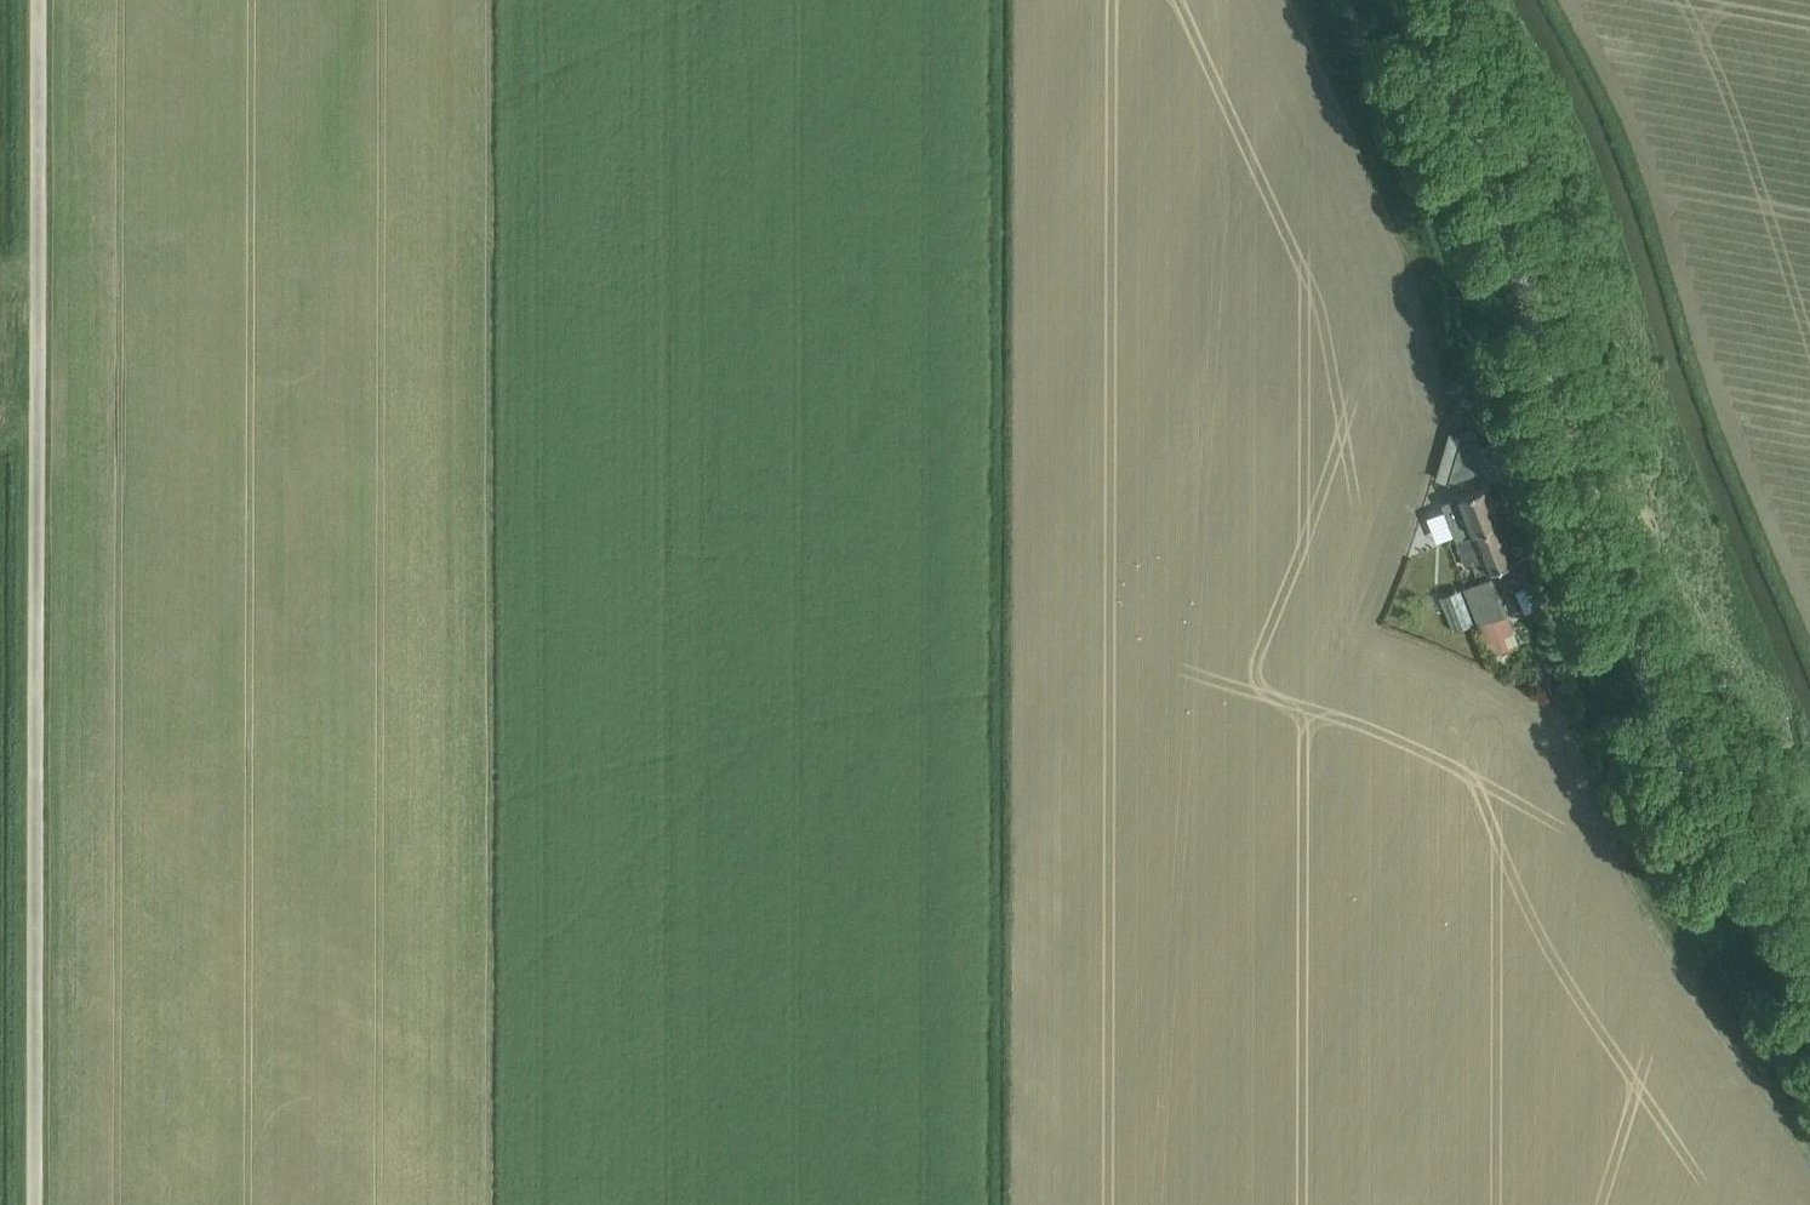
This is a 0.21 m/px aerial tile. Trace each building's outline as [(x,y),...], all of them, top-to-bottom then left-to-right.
[(1487,466),(1473,430),(1461,435),(1448,431),(1434,478),(1447,482),(1487,466)] [(1454,536),(1495,519),(1482,486),(1441,502),(1454,536)] [(1476,573),(1511,560),(1495,519),(1454,536),(1455,539),(1465,564),(1471,562),(1476,573)] [(1483,637),(1508,627),(1503,614),(1505,613),(1490,576),(1463,586),(1483,637)]
